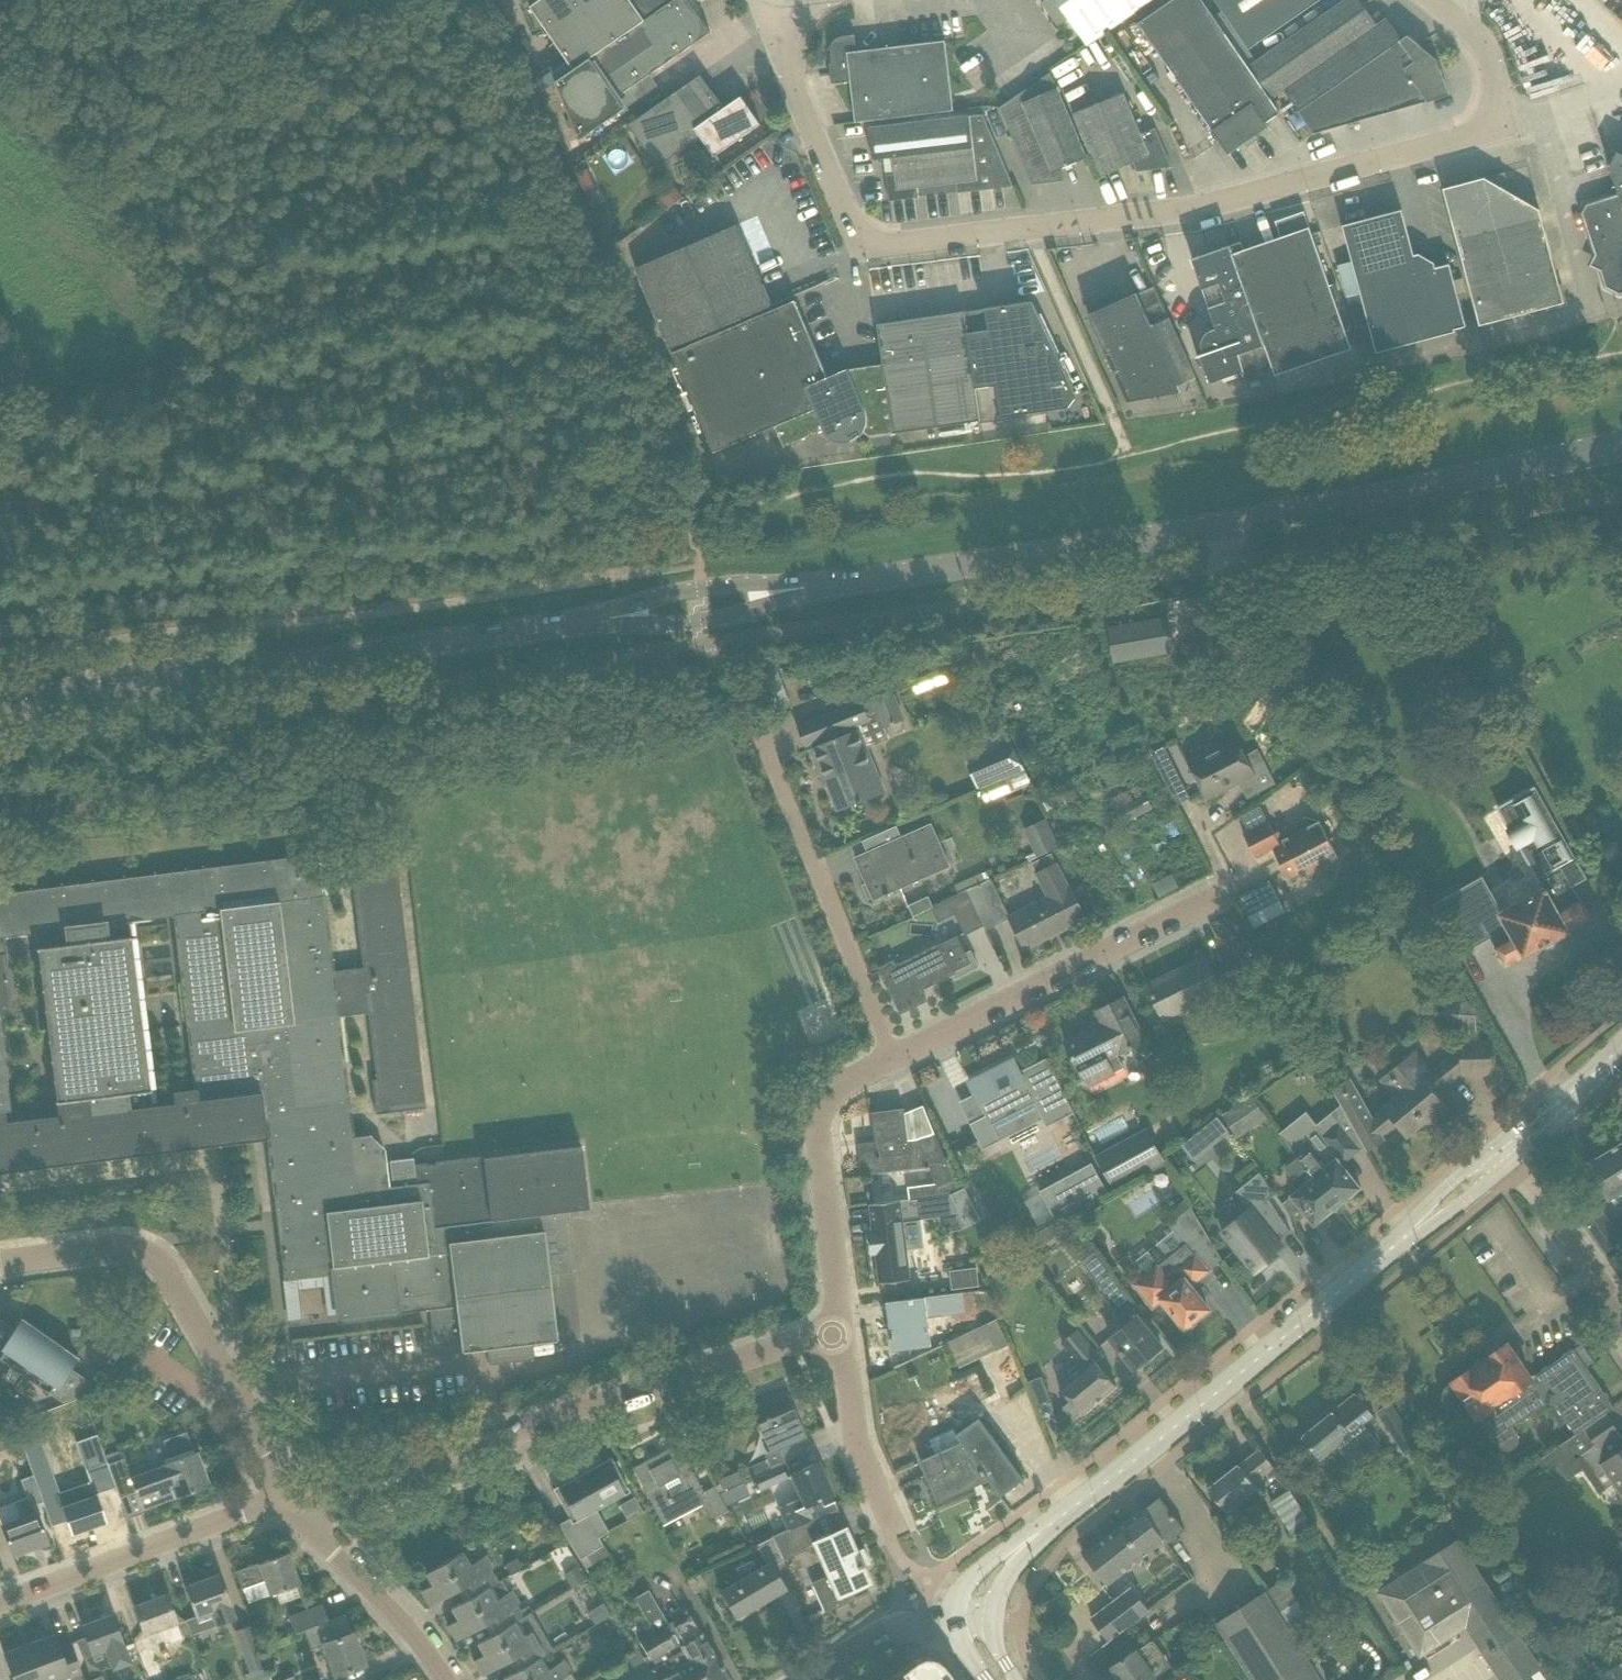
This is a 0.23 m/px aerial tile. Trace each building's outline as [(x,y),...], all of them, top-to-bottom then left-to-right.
[(574,69),(643,21),(629,0),(521,0),(535,31),(545,27),(574,69)] [(574,69),(557,81),(580,140),(639,99),(631,88),(711,32),(694,8),(698,6),(696,0),(674,0),(643,21),(574,69)] [(643,21),(674,0),(629,0),(643,21)] [(1042,2),(1058,25),(1071,16),(1089,42),(1150,0),(1045,0),(1042,2)] [(1249,65),(1248,66),(1203,0),(1172,0),(1139,23),(1229,154),(1253,138),(1256,141),(1260,139),(1257,135),(1269,127),(1266,123),(1281,113),(1272,100),(1273,99),(1249,65)] [(1249,49),(1320,0),(1215,0),(1249,49)] [(1249,65),(1273,99),(1285,91),(1314,133),(1428,102),(1450,94),(1437,59),(1407,35),(1401,40),(1386,18),(1377,24),(1360,0),(1343,0),(1249,65)] [(830,72),(832,83),(851,81),(856,122),(954,110),(946,40),(857,51),(855,35),(842,36),(834,41),(831,50),(833,72),(830,72)] [(1000,107),(1024,163),(1033,184),(1064,180),(1062,168),(1087,157),(1078,137),(1051,72),(1000,107)] [(630,124),(659,167),(702,137),(715,156),(761,124),(742,96),(724,108),(701,75),(630,124)] [(1075,114),(1092,155),(1100,176),(1133,162),(1137,172),(1138,171),(1172,167),(1156,128),(1141,135),(1124,93),(1075,114)] [(886,175),(889,201),(919,197),(918,186),(956,182),(958,193),(1014,186),(1005,166),(984,114),(891,125),(869,128),(873,160),(893,157),(895,174),(886,175)] [(1619,153),(1612,164),(1609,165),(1619,197),(1588,207),(1585,213),(1599,254),(1594,263),(1603,268),(1608,285),(1620,290),(1621,290),(1621,156),(1619,153)] [(586,171),(576,175),(581,188),(587,186),(590,179),(586,171)] [(1443,189),(1480,325),(1564,303),(1539,209),(1511,193),(1505,172),(1443,189)] [(1343,225),(1360,293),(1347,297),(1357,328),(1369,324),(1376,352),(1456,331),(1455,328),(1466,325),(1450,265),(1436,269),(1435,264),(1419,254),(1414,255),(1402,210),(1343,225)] [(1200,354),(1200,356),(1210,384),(1242,372),(1245,381),(1274,371),(1275,375),(1352,348),(1304,211),(1275,221),(1281,237),(1244,250),(1241,242),(1192,258),(1215,327),(1210,329),(1208,331),(1206,333),(1205,334),(1203,336),(1202,339),(1201,340),(1201,342),(1201,344),(1202,347),(1204,353),(1200,354)] [(636,268),(670,349),(772,305),(738,224),(636,268)] [(1180,392),(1178,386),(1196,378),(1169,318),(1151,326),(1136,293),(1089,314),(1128,401),(1180,392)] [(795,300),(672,353),(714,452),(775,426),(783,446),(824,429),(824,431),(825,432),(826,434),(828,435),(829,436),(830,437),(832,438),(833,439),(835,440),(836,441),(838,441),(839,442),(841,442),(843,442),(845,442),(846,442),(848,442),(850,442),(851,441),(853,440),(855,440),(856,439),(858,438),(859,437),(860,436),(861,435),(862,433),(864,432),(864,430),(872,436),(893,433),(892,422),(892,420),(892,419),(892,418),(892,417),(892,416),(892,415),(892,414),(892,413),(892,412),(892,411),(892,410),(892,409),(892,408),(892,406),(892,405),(892,404),(892,403),(891,402),(891,401),(891,400),(890,399),(890,398),(890,397),(889,396),(889,395),(889,394),(888,393),(888,392),(887,391),(886,378),(872,380),(871,372),(857,374),(859,382),(854,383),(848,369),(828,377),(795,300)] [(1077,398),(1032,302),(964,312),(980,420),(1069,407),(1077,398)] [(980,420),(964,312),(878,324),(886,378),(887,391),(888,392),(888,393),(889,394),(889,395),(889,396),(890,397),(890,398),(890,399),(891,400),(891,401),(891,402),(892,403),(892,404),(892,405),(892,406),(892,408),(892,409),(892,410),(892,411),(892,412),(892,413),(892,414),(892,415),(892,416),(892,417),(892,418),(892,419),(892,420),(892,422),(893,433),(937,427),(980,420)] [(1166,618),(1109,628),(1115,663),(1172,653),(1166,618)] [(819,719),(798,727),(806,746),(811,744),(812,747),(811,748),(821,771),(823,770),(839,810),(860,802),(887,792),(869,748),(861,728),(860,729),(859,725),(883,716),(887,727),(906,720),(896,694),(876,702),(875,699),(864,703),(863,701),(819,719)] [(1189,763),(1207,798),(1239,782),(1248,797),(1273,784),(1261,760),(1249,766),(1235,739),(1189,763)] [(1010,775),(1016,788),(1030,782),(1012,743),(965,764),(977,790),(1010,775)] [(1525,956),(1569,931),(1568,930),(1587,918),(1589,914),(1573,886),(1587,878),(1535,786),(1498,807),(1544,888),(1502,912),(1482,878),(1428,909),(1455,956),(1491,936),(1496,947),(1495,947),(1506,966),(1524,955),(1525,956)] [(1115,810),(1111,812),(1118,825),(1153,808),(1146,795),(1142,797),(1115,810)] [(1244,834),(1256,858),(1273,850),(1285,872),(1296,866),(1302,876),(1316,881),(1320,867),(1338,857),(1319,821),(1304,816),(1300,831),(1284,839),(1285,842),(1280,845),(1268,821),(1244,834)] [(1060,847),(1047,818),(1024,829),(1038,857),(1060,847)] [(951,865),(932,823),(902,837),(897,825),(863,840),(868,852),(864,853),(874,877),(865,881),(866,883),(863,885),(869,899),(873,897),(874,900),(951,865)] [(203,868),(203,866),(0,891),(0,937),(35,932),(57,1115),(5,1121),(4,1109),(9,1108),(0,1031),(0,1172),(204,1146),(267,1139),(275,1211),(284,1280),(332,1274),(339,1320),(340,1320),(340,1319),(394,1312),(394,1313),(432,1309),(434,1326),(436,1340),(459,1337),(461,1352),(486,1349),(488,1364),(515,1361),(533,1359),(531,1343),(557,1340),(549,1274),(572,1272),(564,1212),(589,1209),(588,1203),(581,1146),(484,1157),(484,1155),(435,1161),(435,1163),(427,1164),(427,1162),(415,1164),(417,1183),(388,1187),(383,1146),(369,1134),(353,1136),(339,1016),(368,1013),(376,1079),(371,1080),(375,1114),(426,1108),(394,845),(344,851),(348,885),(353,884),(363,968),(334,971),(319,854),(203,868)] [(1009,917),(1010,918),(1025,948),(1086,918),(1070,886),(1068,888),(1057,864),(1056,864),(1051,854),(1033,863),(1050,897),(1010,917),(1009,917)] [(986,930),(1010,918),(1009,917),(1010,917),(991,879),(967,890),(984,925),(986,930)] [(1269,880),(1237,892),(1250,927),(1282,915),(1269,880)] [(966,934),(984,925),(967,890),(949,899),(932,907),(939,920),(955,912),(966,934)] [(1394,914),(1386,921),(1392,927),(1400,921),(1394,914)] [(979,966),(971,951),(966,953),(957,935),(898,965),(895,960),(879,968),(902,1012),(927,1000),(919,984),(926,981),(928,986),(954,973),(956,978),(979,966)] [(1147,986),(1157,1005),(1164,1019),(1222,990),(1205,957),(1147,986)] [(1220,977),(1236,1008),(1253,999),(1238,968),(1220,977)] [(1461,1074),(1493,1073),(1492,1041),(1478,1042),(1476,1017),(1478,1015),(1462,994),(1441,1012),(1458,1032),(1461,1030),(1461,1042),(1460,1042),(1461,1051),(1432,1075),(1414,1052),(1382,1078),(1397,1096),(1384,1107),(1385,1109),(1373,1118),(1351,1077),(1332,1088),(1343,1107),(1344,1106),(1364,1144),(1363,1144),(1367,1151),(1386,1140),(1383,1135),(1397,1124),(1407,1136),(1425,1122),(1432,1130),(1453,1114),(1435,1093),(1461,1072),(1461,1074)] [(1098,1011),(1103,1022),(1065,1042),(1081,1073),(1082,1072),(1089,1085),(1125,1067),(1118,1054),(1145,1040),(1123,998),(1098,1011)] [(1305,1046),(1297,1051),(1301,1059),(1310,1054),(1305,1046)] [(1322,1069),(1314,1055),(1302,1062),(1310,1076),(1322,1069)] [(1001,1140),(993,1124),(1036,1103),(1047,1126),(1075,1113),(1048,1058),(1020,1072),(1014,1060),(970,1082),(987,1116),(971,1124),(983,1149),(1001,1140)] [(1222,1115),(1238,1138),(1268,1118),(1252,1095),(1222,1115)] [(875,1141),(858,1144),(862,1175),(884,1172),(930,1166),(937,1183),(938,1186),(955,1180),(943,1151),(935,1131),(918,1138),(908,1139),(904,1108),(872,1113),(875,1141)] [(1359,1148),(1331,1114),(1290,1147),(1297,1156),(1337,1205),(1347,1197),(1350,1197),(1355,1193),(1356,1189),(1359,1187),(1337,1160),(1341,1157),(1344,1161),(1359,1148)] [(1230,1132),(1217,1116),(1209,1124),(1182,1145),(1194,1161),(1229,1133),(1230,1132)] [(1148,1132),(1098,1159),(1113,1190),(1165,1162),(1148,1132)] [(1589,1166),(1590,1167),(1591,1167),(1613,1203),(1621,1197),(1621,1145),(1589,1166)] [(1337,1205),(1297,1156),(1284,1167),(1301,1188),(1292,1195),(1301,1206),(1315,1223),(1337,1205)] [(1108,1191),(1092,1162),(1040,1191),(1056,1219),(1108,1191)] [(1284,1246),(1275,1235),(1287,1225),(1270,1199),(1276,1194),(1265,1177),(1261,1172),(1236,1192),(1251,1209),(1224,1232),(1257,1273),(1279,1255),(1276,1252),(1284,1246)] [(873,1232),(869,1232),(872,1254),(876,1254),(880,1283),(911,1279),(907,1250),(924,1247),(921,1220),(918,1198),(911,1199),(870,1204),(873,1232)] [(1187,1199),(1177,1208),(1182,1214),(1191,1207),(1187,1199)] [(1192,1251),(1209,1237),(1191,1207),(1182,1214),(1170,1224),(1174,1230),(1157,1244),(1160,1248),(1151,1254),(1149,1251),(1133,1263),(1145,1278),(1137,1284),(1154,1305),(1162,1299),(1185,1328),(1207,1310),(1208,1307),(1190,1285),(1208,1270),(1192,1251)] [(1096,1253),(1084,1262),(1105,1288),(1114,1281),(1106,1272),(1109,1270),(1096,1253)] [(932,1346),(928,1318),(966,1313),(963,1292),(887,1302),(893,1350),(932,1346)] [(1111,1338),(1121,1351),(1135,1368),(1162,1346),(1147,1327),(1150,1324),(1130,1300),(1113,1314),(1124,1328),(1111,1338)] [(23,1375),(48,1339),(20,1319),(5,1341),(8,1343),(0,1355),(0,1359),(23,1375)] [(948,1343),(960,1367),(1009,1344),(998,1320),(948,1343)] [(1072,1400),(1063,1407),(1073,1419),(1081,1412),(1083,1414),(1116,1386),(1093,1358),(1099,1354),(1077,1329),(1062,1342),(1079,1362),(1069,1371),(1072,1375),(1060,1386),(1072,1400)] [(48,1339),(23,1375),(24,1375),(48,1393),(58,1378),(62,1380),(77,1359),(51,1341),(52,1340),(49,1338),(48,1339)] [(1555,1403),(1576,1433),(1576,1434),(1606,1413),(1614,1407),(1574,1349),(1531,1379),(1507,1343),(1453,1380),(1454,1382),(1444,1389),(1442,1398),(1450,1409),(1460,1410),(1469,1404),(1501,1451),(1511,1452),(1518,1447),(1519,1437),(1512,1426),(1546,1402),(1555,1403)] [(1042,1376),(1029,1382),(1031,1387),(1039,1407),(1052,1401),(1042,1376)] [(60,1393),(63,1402),(93,1391),(90,1382),(83,1377),(75,1388),(60,1393)] [(1351,1433),(1374,1414),(1356,1393),(1302,1437),(1320,1458),(1336,1445),(1354,1467),(1381,1445),(1372,1433),(1360,1443),(1351,1433)] [(1378,1412),(1406,1456),(1420,1447),(1391,1403),(1378,1412)] [(782,1450),(781,1447),(805,1437),(792,1408),(756,1424),(769,1453),(764,1455),(769,1467),(783,1461),(779,1452),(782,1450)] [(1576,1433),(1537,1460),(1544,1470),(1555,1462),(1567,1479),(1582,1468),(1590,1479),(1605,1469),(1621,1494),(1621,1437),(1606,1413),(1576,1434),(1576,1433)] [(21,1442),(32,1475),(33,1475),(42,1502),(43,1502),(44,1505),(61,1499),(49,1462),(39,1437),(44,1435),(37,1414),(14,1422),(21,1442)] [(965,1442),(942,1453),(922,1461),(937,1496),(984,1476),(987,1474),(1001,1494),(1023,1478),(979,1420),(959,1435),(965,1442)] [(129,1471),(124,1458),(107,1464),(119,1497),(136,1491),(142,1509),(208,1485),(196,1452),(194,1453),(186,1431),(162,1440),(169,1457),(129,1471)] [(99,1439),(78,1447),(88,1475),(108,1468),(99,1439)] [(632,1468),(643,1487),(662,1524),(701,1504),(711,1520),(727,1511),(724,1506),(717,1494),(713,1487),(704,1492),(701,1488),(678,1444),(632,1468)] [(1255,1482),(1274,1466),(1261,1449),(1240,1465),(1240,1464),(1208,1489),(1226,1511),(1239,1500),(1248,1511),(1264,1498),(1255,1488),(1258,1486),(1255,1482)] [(585,1514),(629,1491),(621,1478),(611,1458),(553,1490),(570,1518),(558,1524),(580,1559),(602,1545),(585,1514)] [(778,1508),(788,1530),(815,1518),(816,1517),(837,1508),(816,1463),(796,1472),(791,1474),(801,1497),(778,1508)] [(781,1465),(753,1478),(759,1491),(787,1478),(781,1465)] [(105,1521),(97,1498),(118,1492),(112,1476),(110,1472),(73,1485),(78,1501),(63,1507),(72,1533),(74,1532),(76,1537),(90,1532),(88,1527),(105,1521)] [(738,1472),(718,1481),(723,1492),(730,1489),(743,1483),(738,1472)] [(33,1475),(32,1475),(21,1479),(27,1496),(15,1501),(21,1518),(2,1525),(12,1555),(47,1542),(36,1512),(34,1505),(42,1502),(33,1475)] [(723,1492),(717,1494),(724,1506),(735,1501),(730,1489),(723,1492)] [(1271,1501),(1291,1533),(1309,1521),(1289,1490),(1271,1501)] [(1143,1510),(1084,1555),(1107,1584),(1164,1540),(1167,1544),(1184,1530),(1160,1498),(1143,1510)] [(868,1562),(863,1550),(857,1553),(845,1527),(823,1537),(815,1518),(788,1530),(772,1538),(782,1560),(805,1550),(817,1555),(828,1578),(815,1584),(825,1608),(865,1590),(863,1586),(870,1583),(862,1565),(868,1562)] [(782,1560),(772,1538),(755,1545),(766,1564),(756,1570),(749,1559),(734,1568),(741,1579),(720,1591),(735,1618),(785,1588),(771,1566),(782,1560)] [(1502,1679),(1521,1679),(1540,1667),(1458,1540),(1425,1561),(1426,1562),(1379,1591),(1420,1655),(1467,1625),(1502,1679)] [(243,1587),(249,1602),(298,1584),(287,1552),(236,1572),(242,1588),(243,1587)] [(421,1591),(430,1605),(464,1585),(471,1596),(487,1587),(487,1588),(496,1582),(489,1571),(493,1568),(485,1556),(469,1565),(461,1552),(425,1573),(432,1584),(421,1591)] [(516,1558),(506,1564),(511,1572),(521,1567),(516,1558)] [(574,1570),(565,1575),(572,1587),(581,1581),(574,1570)] [(231,1604),(227,1594),(220,1574),(185,1587),(192,1607),(196,1617),(211,1611),(217,1625),(235,1618),(230,1604),(231,1604)] [(447,1626),(456,1640),(491,1620),(497,1631),(513,1622),(522,1616),(515,1605),(518,1603),(511,1591),(507,1594),(499,1581),(496,1582),(487,1588),(487,1587),(471,1596),(451,1608),(458,1619),(447,1626)] [(1226,1638),(1253,1679),(1322,1679),(1265,1592),(1216,1623),(1226,1638)] [(144,1634),(161,1628),(167,1644),(182,1638),(166,1594),(134,1606),(144,1634)] [(1092,1617),(1109,1641),(1149,1610),(1139,1598),(1125,1609),(1117,1598),(1092,1617)] [(603,1603),(589,1612),(596,1623),(610,1615),(603,1603)] [(295,1633),(304,1630),(304,1629),(328,1620),(322,1604),(289,1617),(295,1633)] [(658,1608),(644,1617),(654,1633),(663,1628),(668,1625),(658,1608)] [(85,1637),(76,1640),(83,1658),(92,1654),(105,1650),(112,1669),(129,1663),(123,1646),(121,1643),(123,1642),(120,1634),(112,1614),(81,1626),(85,1637)] [(304,1629),(304,1630),(312,1649),(325,1644),(337,1675),(364,1665),(352,1633),(351,1633),(344,1614),(328,1620),(304,1629)] [(1213,1647),(1226,1638),(1216,1623),(1211,1616),(1198,1624),(1213,1647)] [(678,1668),(685,1679),(728,1679),(691,1618),(677,1626),(674,1621),(668,1625),(663,1628),(674,1646),(667,1650),(678,1667),(678,1668)] [(473,1661),(482,1675),(516,1655),(522,1666),(539,1657),(548,1651),(541,1640),(544,1638),(537,1626),(521,1636),(513,1622),(497,1631),(477,1643),(484,1654),(473,1661)] [(265,1666),(258,1646),(259,1646),(251,1624),(234,1631),(250,1672),(265,1666)] [(654,1633),(651,1635),(661,1654),(667,1650),(674,1646),(663,1628),(654,1633)] [(661,1654),(651,1635),(639,1642),(647,1656),(650,1661),(661,1654)] [(70,1642),(58,1646),(54,1638),(48,1640),(46,1636),(28,1643),(43,1679),(84,1679),(70,1642)] [(1112,1667),(1121,1679),(1152,1679),(1155,1677),(1146,1664),(1162,1652),(1153,1640),(1137,1651),(1136,1650),(1112,1667)] [(28,1643),(3,1653),(14,1679),(43,1679),(28,1643)] [(137,1679),(153,1679),(143,1650),(129,1655),(137,1679)] [(650,1670),(656,1679),(685,1679),(678,1668),(678,1667),(667,1650),(661,1654),(650,1661),(647,1656),(643,1658),(645,1661),(646,1663),(650,1670)] [(944,1677),(947,1675),(934,1659),(931,1657),(927,1656),(923,1656),(920,1657),(916,1658),(913,1660),(887,1679),(946,1679),(944,1677)] [(568,1675),(571,1673),(563,1661),(547,1671),(539,1657),(522,1666),(503,1678),(504,1679),(571,1679),(568,1675)] [(650,1670),(646,1663),(621,1678),(622,1679),(656,1679),(650,1670)] [(1620,1663),(1603,1674),(1606,1679),(1621,1679),(1621,1666),(1620,1663)]
